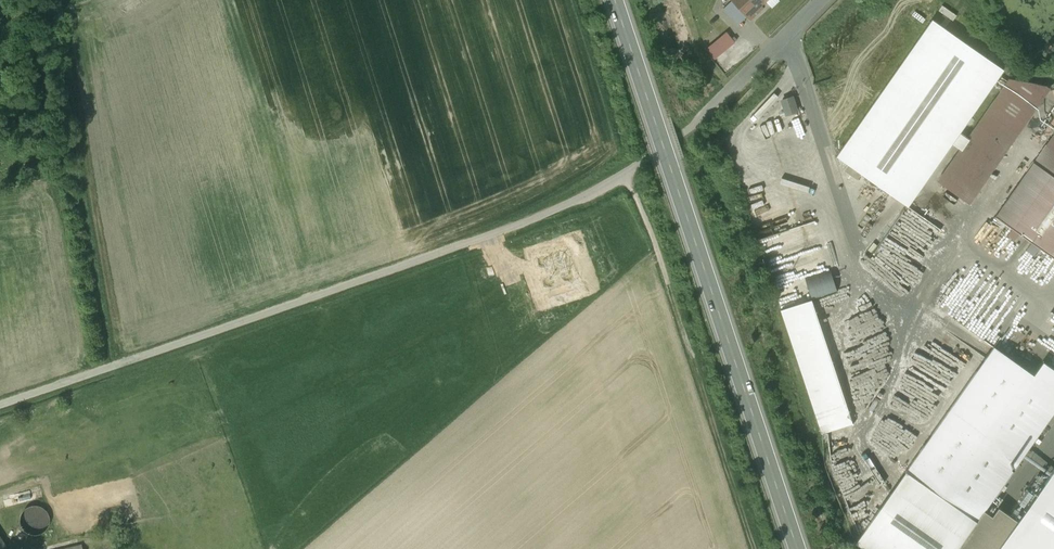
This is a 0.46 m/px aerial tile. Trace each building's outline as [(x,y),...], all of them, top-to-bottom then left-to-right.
[(733,0),(732,0),(724,8),(739,25),(748,16),(733,0)] [(748,16),(752,19),(763,8),(759,4),(759,0),(766,1),(767,0),(733,0),(748,16)] [(933,19),(837,156),(849,164),(862,174),(908,206),(1004,69),(933,19)] [(727,33),(707,49),(715,59),(735,43),(727,33)] [(1010,79),(939,182),(970,204),(1051,88),(1046,85),(1010,79)] [(799,112),(793,96),(780,100),(786,116),(799,112)] [(1034,162),(1053,177),(1053,134),(1034,162)] [(1034,162),(996,216),(1053,257),(1053,177),(1034,162)] [(862,174),(849,164),(844,170),(858,180),(862,174)] [(807,275),(809,296),(835,292),(832,272),(807,275)] [(853,423),(812,299),(781,310),(822,433),(853,423)] [(856,542),(867,548),(957,548),(984,511),(1053,412),(1053,368),(1043,361),(1034,374),(994,346),(856,542)] [(1018,521),(998,548),(1053,548),(1053,470),(1018,521)] [(1017,488),(1022,478),(1011,473),(1007,483),(1017,488)] [(23,527),(26,530),(30,533),(35,534),(39,533),(43,531),(47,528),(49,524),(49,519),(49,515),(46,511),(43,508),(39,506),(34,506),(30,507),(26,509),(23,513),(21,518),(22,522),(23,527)] [(998,507),(992,516),(984,511),(957,548),(998,548),(1018,521),(998,507)]
